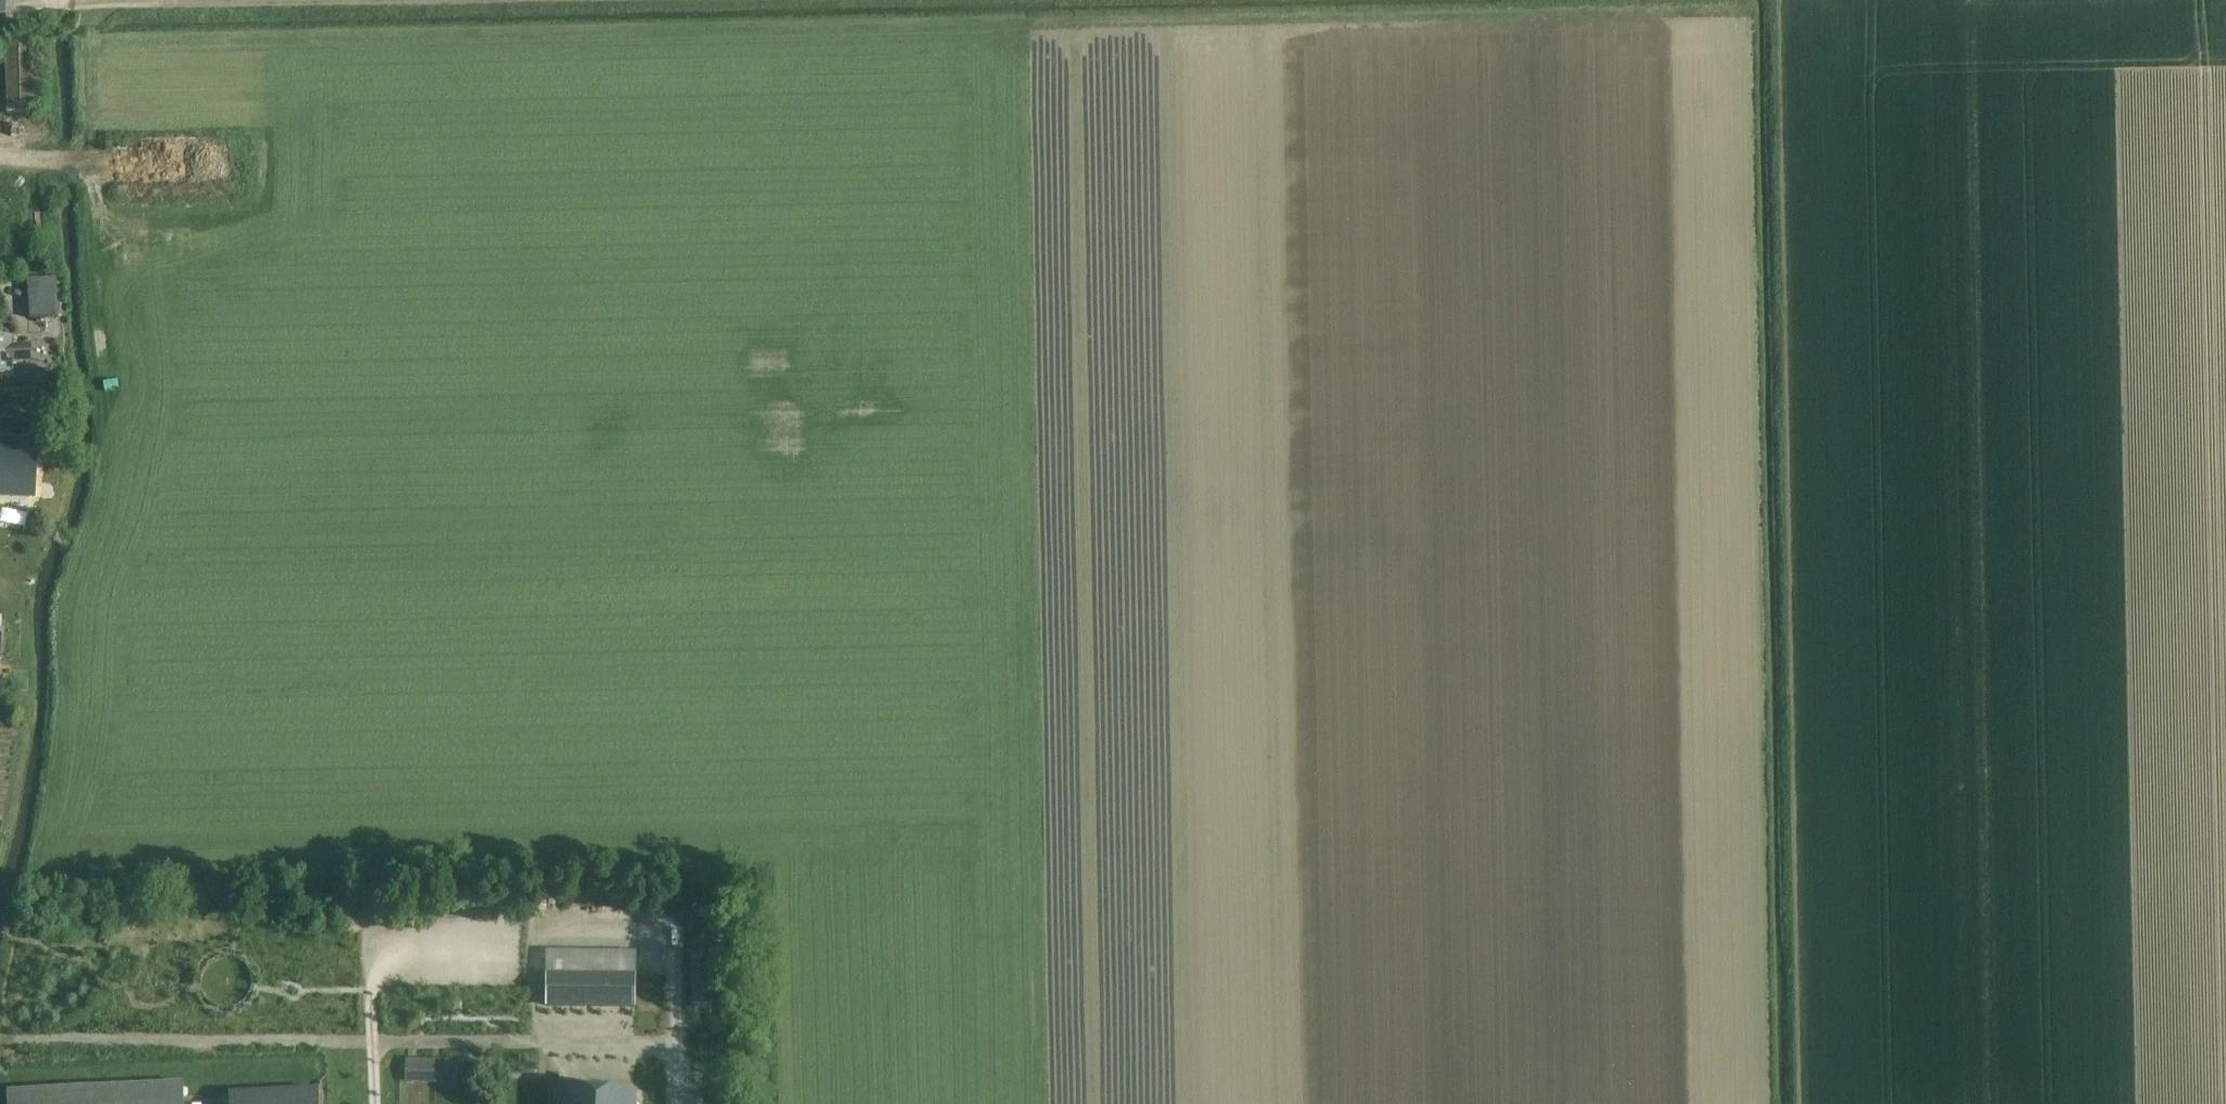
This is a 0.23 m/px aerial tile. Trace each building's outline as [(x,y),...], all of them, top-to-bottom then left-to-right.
[(33,45),(6,46),(9,112),(35,112),(33,45)] [(54,276),(28,277),(30,317),(56,315),(54,276)] [(13,364),(31,363),(31,347),(13,348),(12,340),(0,340),(0,376),(14,375),(13,364)] [(0,470),(0,513),(21,512),(20,470),(0,470)] [(709,955),(692,955),(693,1002),(710,1003),(709,955)] [(634,974),(545,974),(545,1004),(634,1005),(634,974)] [(406,1062),(406,1072),(463,1073),(463,1062),(463,1059),(406,1058),(406,1062)] [(8,1092),(8,1103),(183,1103),(182,1084),(8,1092)] [(229,1094),(230,1103),(320,1103),(319,1089),(229,1094)] [(635,1092),(556,1090),(555,1103),(635,1103),(635,1092)]
